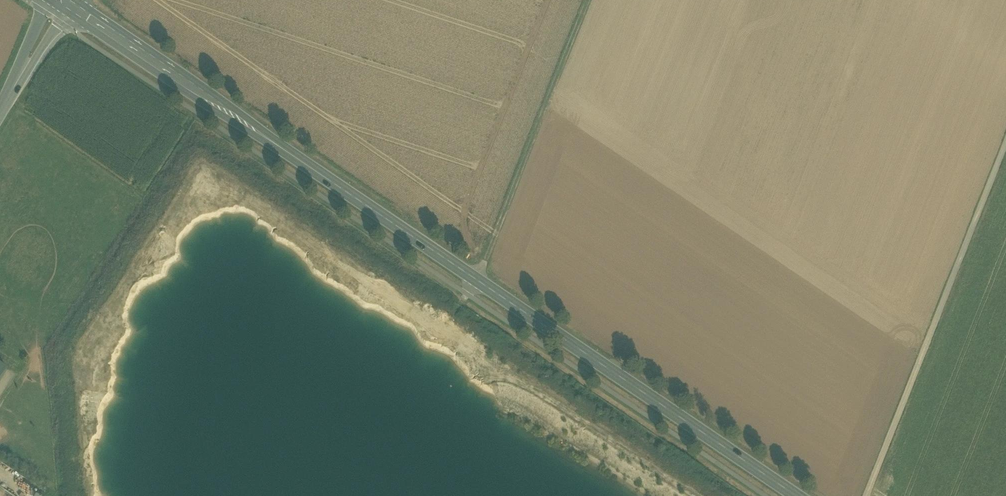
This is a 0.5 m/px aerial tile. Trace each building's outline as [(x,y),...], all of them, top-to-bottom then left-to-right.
[(0,461),(0,495),(42,495),(45,492),(0,461)]
